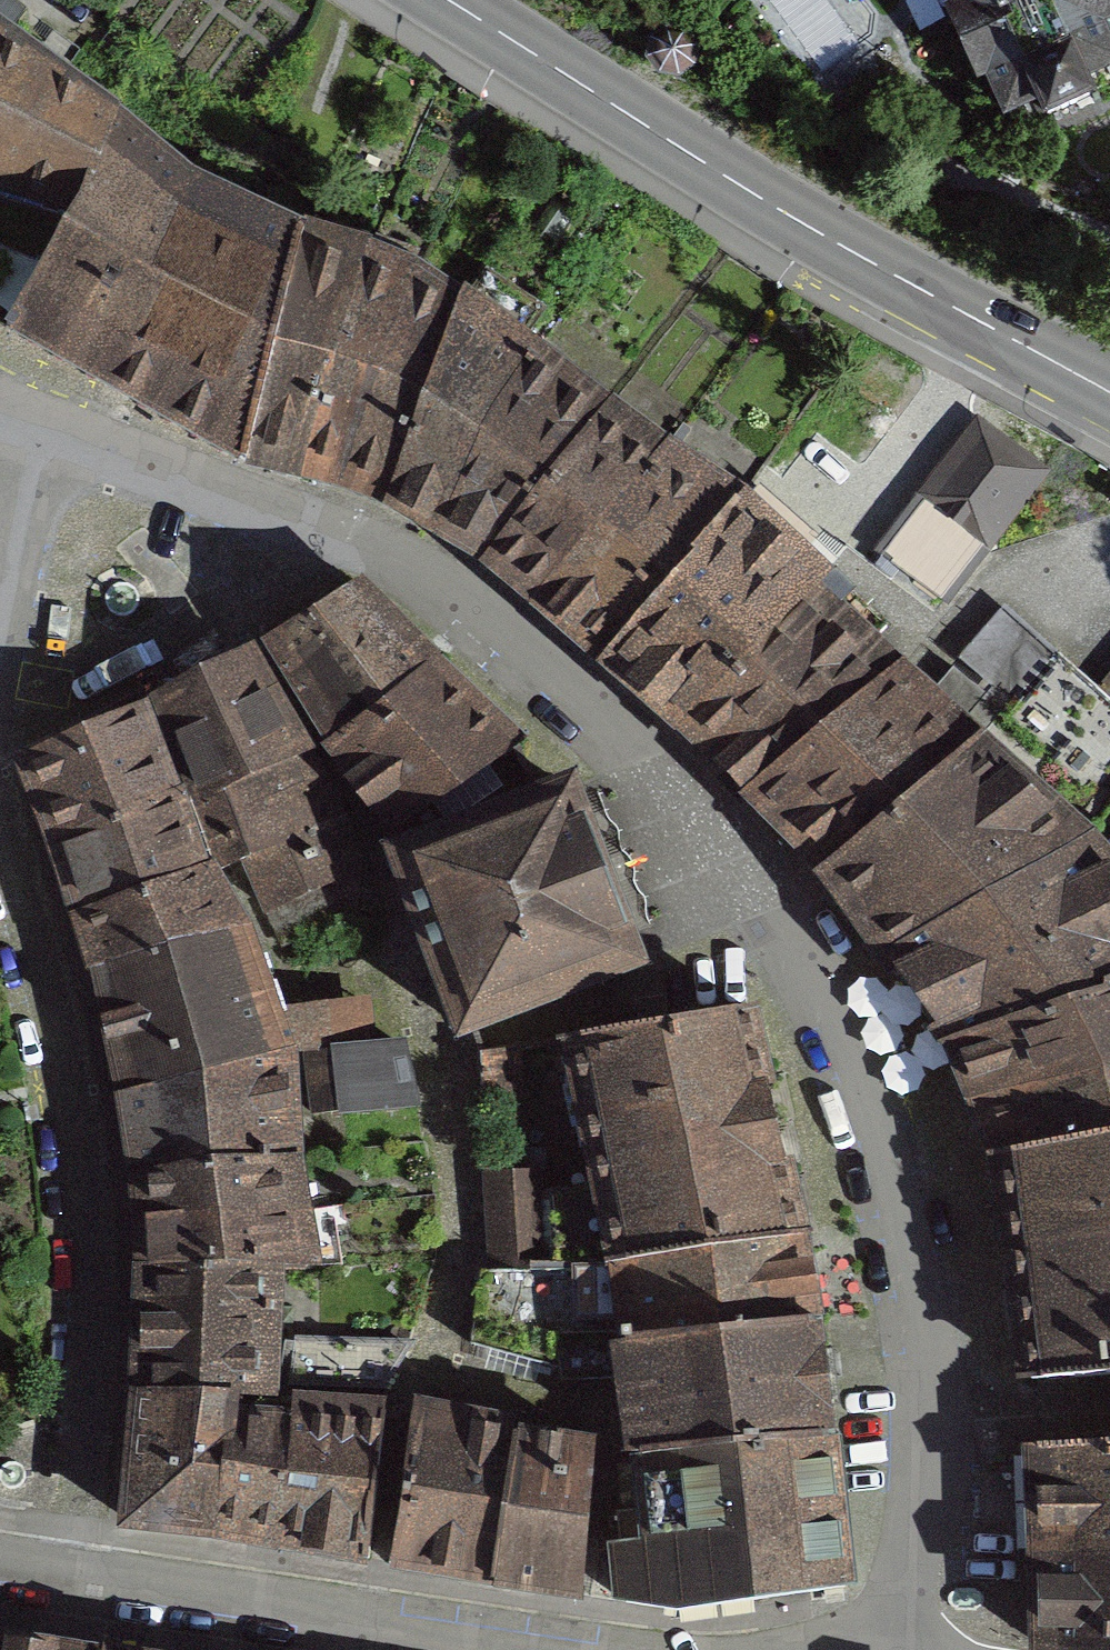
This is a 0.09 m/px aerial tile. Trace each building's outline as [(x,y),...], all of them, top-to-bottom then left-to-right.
[(946,23),(922,35),(950,94),(973,84),(996,134),(1102,85),(1082,41),(1109,28),(1109,17),(1102,0),(935,0),(946,23)] [(47,262),(126,129),(80,86),(0,33),(0,242),(47,262)] [(189,180),(126,129),(47,262),(7,325),(247,460),(302,236),(189,180)] [(366,252),(302,236),(247,460),(389,497),(462,300),(419,272),(366,252)] [(466,302),(462,300),(389,497),(489,556),(612,409),(520,339),(541,307),(485,273),(466,302)] [(739,506),(612,409),(489,556),(602,656),(739,506)] [(1040,471),(979,425),(879,553),(942,599),(1040,471)] [(813,573),(739,506),(602,656),(750,791),(893,670),(867,645),(886,626),(823,564),(813,573)] [(525,741),(355,586),(271,640),(348,763),(343,765),(395,829),(525,741)] [(999,719),(1055,655),(1001,608),(958,658),(978,675),(942,714),(974,744),(999,719)] [(328,787),(249,655),(153,700),(218,869),(243,856),(286,941),(374,910),(328,787)] [(1109,769),(1109,703),(1098,692),(1055,655),(999,719),(1087,795),(1109,769)] [(942,714),(893,670),(750,791),(826,867),(974,744),(942,714)] [(1098,692),(1109,703),(1109,677),(1098,692)] [(142,705),(23,759),(77,913),(205,868),(142,705)] [(974,744),(826,867),(952,1040),(1109,982),(1109,873),(1099,861),(1079,838),(974,744)] [(391,852),(460,1032),(639,962),(566,784),(391,852)] [(1109,873),(1109,852),(1099,861),(1109,873)] [(205,868),(77,913),(95,969),(126,1093),(137,1174),(301,1153),(300,1138),(289,1139),(285,1049),(278,1032),(291,1028),(284,1013),(274,1017),(241,930),(205,868)] [(952,1040),(976,1097),(1109,1053),(1109,982),(952,1040)] [(747,1006),(569,1036),(600,1187),(617,1261),(621,1260),(800,1233),(747,1006)] [(404,1043),(304,1052),(310,1113),(414,1102),(404,1043)] [(516,1053),(483,1055),(487,1099),(516,1097),(516,1053)] [(976,1097),(1000,1155),(1109,1138),(1109,1053),(976,1097)] [(1000,1155),(1033,1379),(1109,1375),(1109,1138),(1000,1155)] [(301,1153),(137,1174),(141,1264),(280,1269),(319,1263),(301,1153)] [(531,1171),(482,1173),(488,1270),(617,1261),(600,1187),(539,1196),(531,1171)] [(800,1233),(621,1260),(627,1341),(815,1321),(800,1233)] [(559,1380),(632,1379),(627,1341),(621,1260),(617,1261),(488,1270),(480,1271),(471,1343),(559,1367),(559,1380)] [(280,1269),(141,1264),(141,1393),(275,1393),(280,1269)] [(627,1341),(632,1379),(635,1404),(629,1405),(630,1419),(638,1419),(644,1454),(829,1437),(815,1321),(627,1341)] [(275,1393),(141,1393),(130,1523),(363,1557),(382,1410),(275,1393)] [(515,1433),(415,1413),(390,1565),(491,1579),(515,1433)] [(590,1442),(515,1433),(491,1579),(580,1595),(590,1442)] [(829,1437),(644,1454),(647,1506),(615,1507),(624,1601),(678,1610),(846,1586),(829,1437)] [(1036,1441),(1039,1545),(1109,1554),(1109,1437),(1036,1441)] [(1039,1545),(1043,1649),(1050,1649),(1109,1649),(1109,1554),(1039,1545)] [(0,1635),(0,1649),(87,1649),(0,1635)]
